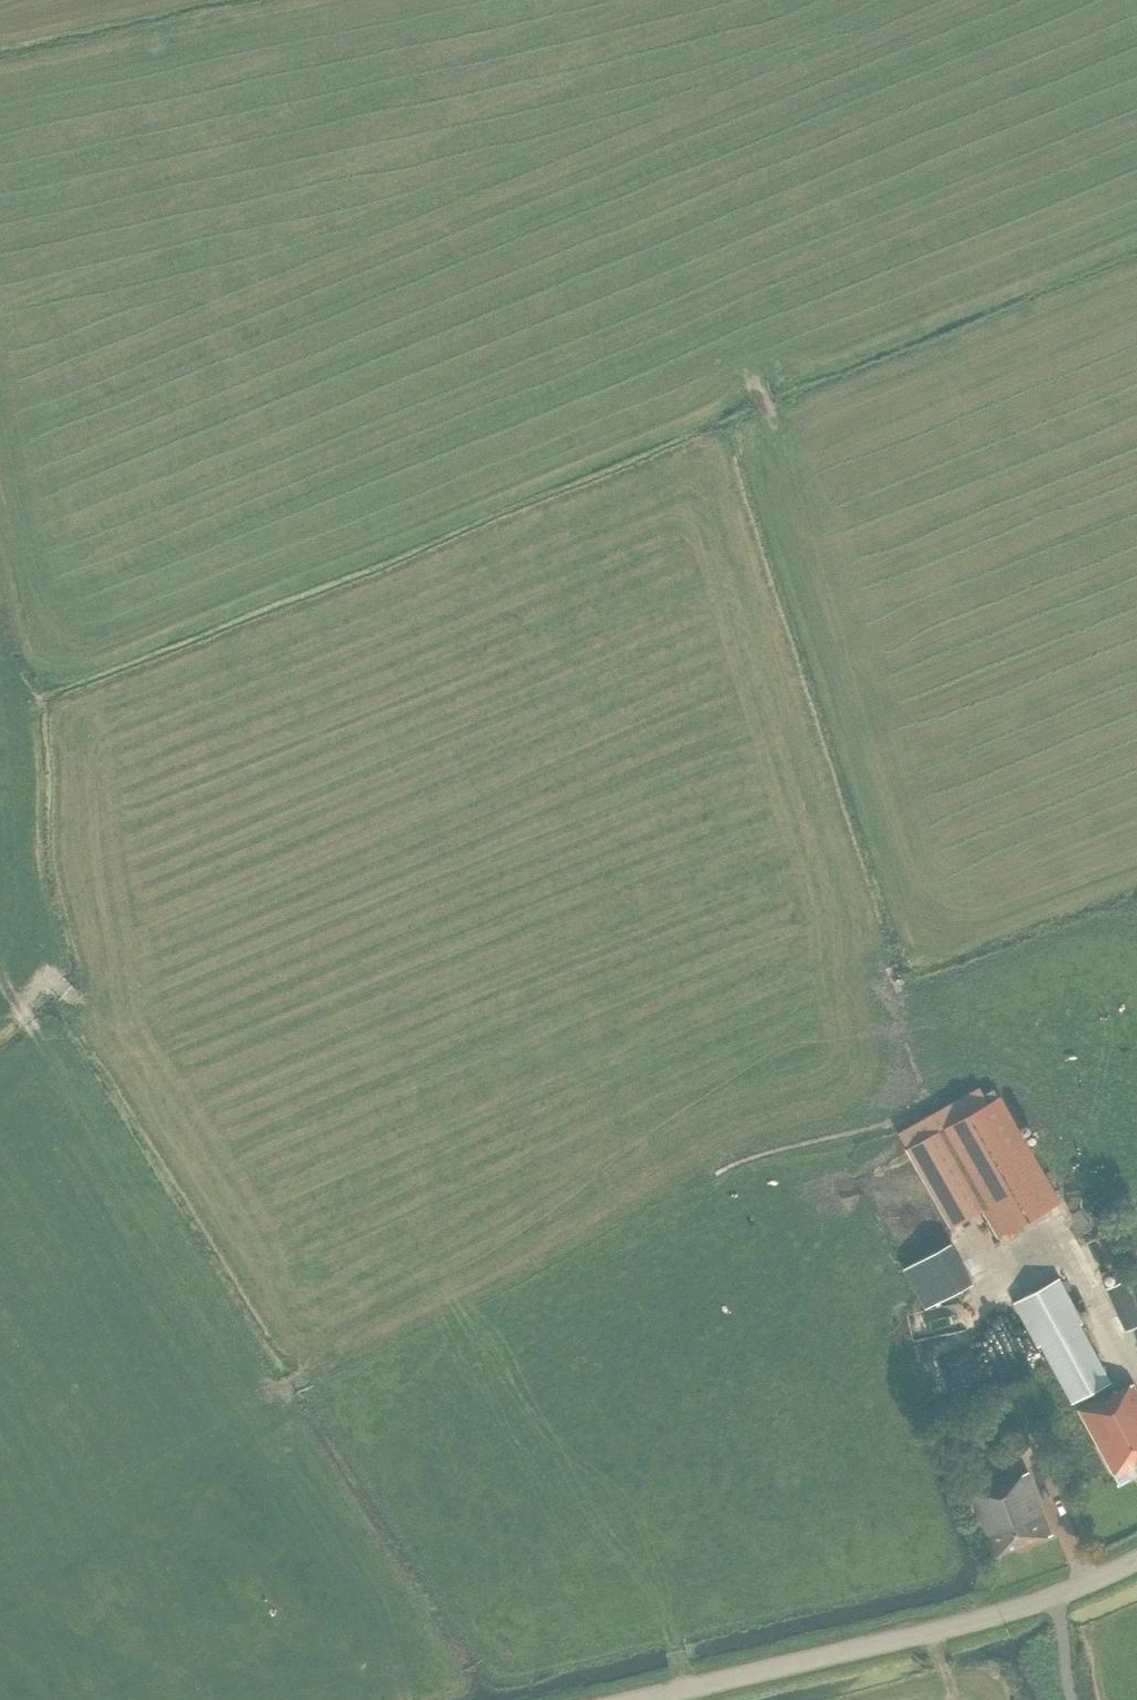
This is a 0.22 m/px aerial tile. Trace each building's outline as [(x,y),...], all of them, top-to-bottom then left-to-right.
[(981,1086),(899,1131),(950,1226),(983,1208),(998,1235),(1060,1201),(1003,1096),(990,1103),(981,1086)] [(902,1268),(923,1308),(972,1282),(950,1242),(902,1268)] [(1136,1463),(1136,1392),(1132,1383),(1117,1391),(1080,1323),(1083,1322),(1059,1277),(1014,1302),(1038,1346),(1041,1344),(1072,1402),(1084,1396),(1089,1404),(1079,1409),(1113,1472),(1135,1460),(1136,1463)] [(1125,1331),(1136,1325),(1136,1312),(1124,1281),(1107,1288),(1125,1331)] [(932,1305),(939,1328),(951,1325),(945,1302),(932,1305)] [(968,1489),(993,1556),(1052,1534),(1028,1471),(1009,1478),(1007,1474),(968,1489)]
